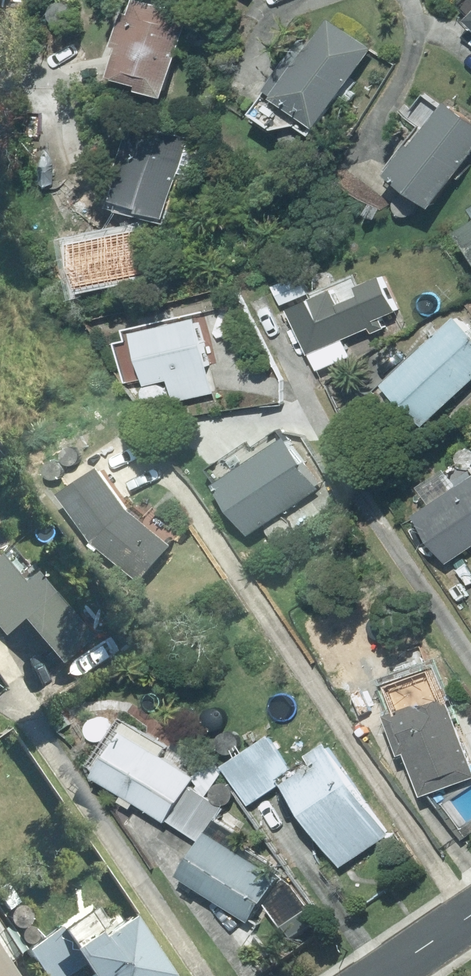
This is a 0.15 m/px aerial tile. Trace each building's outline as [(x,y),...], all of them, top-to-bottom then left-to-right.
[(153,85),(152,91),(175,97),(197,13),(147,0),(145,0),(141,14),(134,13),(126,45),(133,47),(125,75),(132,77),(131,79),(153,85)] [(280,90),(293,98),(292,101),(331,126),(379,48),(334,21),(306,65),(298,60),(280,90)] [(399,175),(447,206),(470,169),(470,117),(450,103),(421,147),(419,145),(399,175)] [(135,138),(129,170),(135,171),(129,200),(157,205),(155,211),(180,216),(195,139),(143,128),(141,139),(135,138)] [(368,286),(372,296),(350,306),(342,289),(299,309),(326,370),(357,356),(350,341),(377,328),(380,334),(393,328),(389,319),(408,310),(392,275),(368,286)] [(396,383),(434,423),(470,388),(470,318),(468,315),(396,383)] [(204,319),(140,334),(152,387),(176,381),(180,402),(221,392),(204,319)] [(297,437),(229,486),(262,533),(330,485),(297,437)] [(104,541),(99,545),(106,551),(110,547),(149,581),(180,545),(142,512),(113,467),(72,494),(104,541)] [(425,514),(456,561),(470,551),(470,484),(425,514)] [(5,634),(23,618),(62,663),(93,636),(37,572),(25,582),(1,553),(0,554),(0,629),(5,634)] [(343,676),(369,720),(404,700),(378,655),(343,676)] [(425,706),(398,716),(412,753),(417,751),(432,794),(470,781),(470,744),(451,687),(422,698),(425,706)] [(174,820),(210,846),(189,874),(257,922),(287,879),(269,866),(273,860),(246,841),(241,848),(215,829),(228,810),(197,788),(201,782),(212,795),(227,774),(220,763),(200,777),(168,755),(172,749),(147,732),(142,739),(135,732),(105,775),(173,823),(174,820)] [(275,736),(230,765),(257,805),(289,784),(339,858),(342,856),(350,867),(398,835),(337,744),(298,770),(275,736)] [(31,771),(16,780),(23,791),(38,783),(31,771)] [(136,917),(107,937),(101,929),(75,946),(62,927),(28,950),(46,975),(66,975),(86,962),(95,975),(175,975),(136,917)] [(0,947),(0,975),(19,975),(0,947)]
